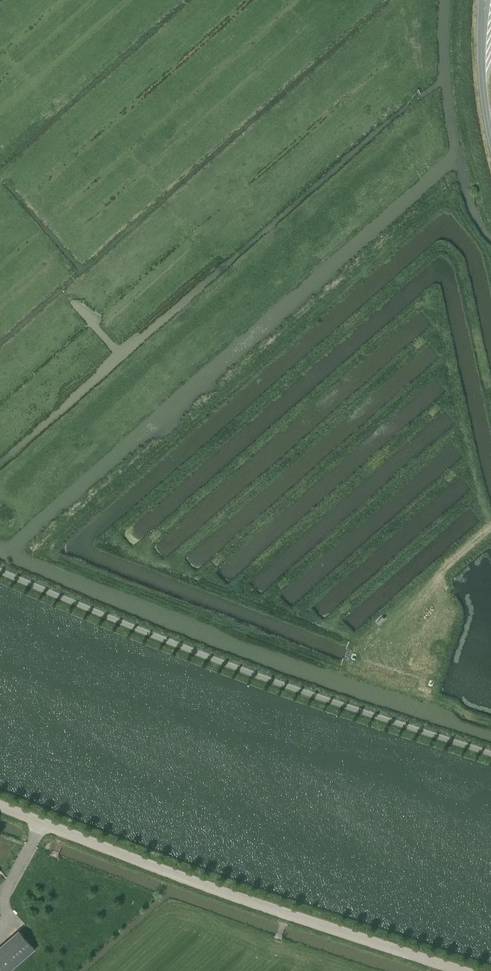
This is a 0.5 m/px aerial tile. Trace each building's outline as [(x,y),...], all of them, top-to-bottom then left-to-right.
[(35,949),(19,930),(0,947),(0,970),(9,970),(35,949)]
